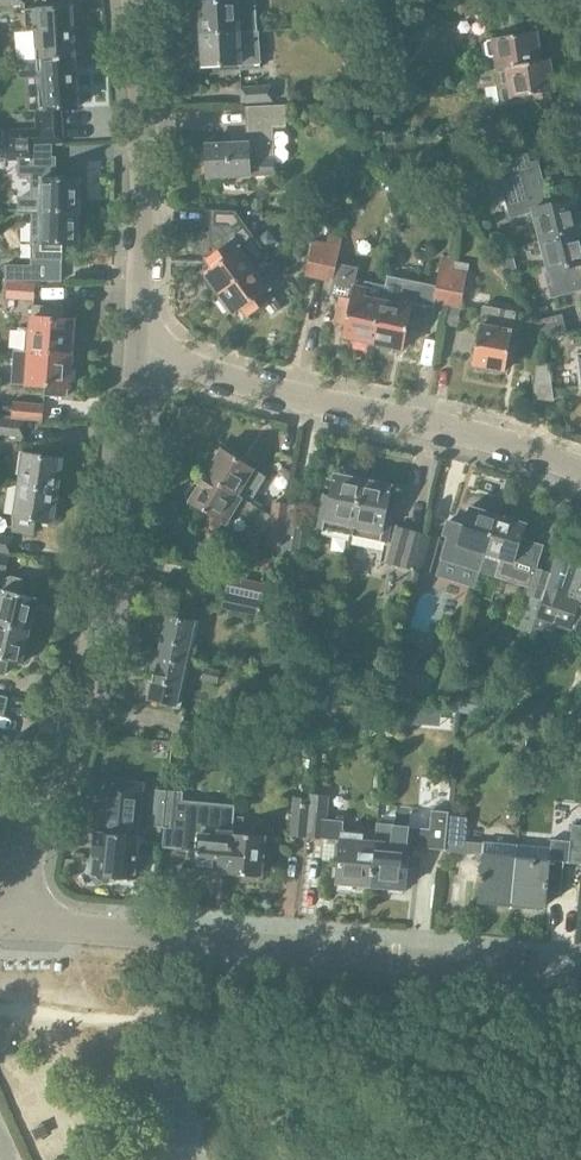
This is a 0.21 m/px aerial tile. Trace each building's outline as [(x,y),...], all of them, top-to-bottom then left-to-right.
[(199,1),(201,33),(256,30),(254,0),(214,0),(199,1)] [(458,12),(489,9),(488,0),(457,0),(458,12)] [(70,6),(25,9),(26,31),(35,30),(36,58),(73,56),(70,6)] [(359,14),(346,15),(346,25),(359,25),(359,14)] [(497,60),(498,68),(540,62),(535,31),(531,32),(530,26),(514,29),(514,34),(493,38),(494,39),(488,39),(486,42),(488,58),(491,60),(497,60)] [(256,30),(201,33),(203,66),(218,65),(219,70),(258,67),(256,30)] [(36,59),(17,61),(18,78),(25,78),(27,111),(35,110),(36,129),(36,145),(50,144),(50,142),(63,142),(61,108),(77,107),(73,56),(36,58),(36,59)] [(548,60),(540,62),(498,68),(501,85),(496,85),(499,105),(513,103),(512,97),(536,93),(537,99),(550,97),(549,91),(553,91),(548,60)] [(271,85),(240,87),(241,102),(272,100),(271,85)] [(382,97),(391,96),(390,86),(381,87),(382,97)] [(246,107),(247,142),(206,144),(207,177),(272,174),(270,126),(285,125),(284,105),(246,107)] [(487,143),(517,138),(515,125),(484,130),(487,143)] [(36,129),(5,131),(6,146),(21,145),(36,145),(36,129)] [(400,159),(403,158),(401,142),(387,144),(389,160),(400,159)] [(20,198),(20,211),(32,211),(78,212),(78,179),(53,178),(53,174),(54,174),(54,158),(50,158),(50,144),(36,145),(21,145),(20,173),(33,173),(33,198),(20,198)] [(402,190),(408,180),(409,178),(393,169),(387,181),(402,190)] [(501,180),(511,216),(532,211),(540,240),(579,230),(579,226),(580,226),(580,222),(579,213),(575,213),(571,198),(547,205),(541,184),(535,186),(531,172),(501,180)] [(211,266),(204,271),(208,276),(205,278),(213,290),(216,288),(219,293),(254,268),(269,257),(235,210),(210,209),(209,226),(220,226),(230,241),(215,251),(205,258),(211,266)] [(30,222),(30,240),(31,240),(31,257),(31,265),(41,265),(40,280),(61,281),(61,242),(77,243),(78,212),(32,211),(31,222),(30,222)] [(540,240),(548,271),(545,272),(551,297),(580,289),(580,236),(579,230),(540,240)] [(318,278),(326,244),(312,240),(304,275),(318,278)] [(326,244),(318,278),(332,281),(336,262),(340,247),(326,244)] [(4,264),(4,279),(40,280),(41,265),(31,265),(4,264)] [(254,268),(219,293),(222,297),(219,299),(228,310),(231,308),(234,313),(235,312),(241,308),(247,316),(272,298),(266,290),(268,288),(254,268)] [(446,304),(453,270),(439,268),(436,285),(433,302),(446,304)] [(467,273),(453,270),(446,304),(461,307),(467,273)] [(381,300),(373,342),(378,343),(377,347),(391,350),(391,346),(402,348),(403,349),(412,302),(432,306),(433,302),(436,285),(386,275),(384,286),(382,292),(381,300)] [(332,281),(330,294),(339,296),(335,316),(346,318),(342,336),(354,338),(353,342),(367,345),(368,341),(373,342),(381,300),(382,292),(384,286),(366,283),(365,288),(353,286),(332,281)] [(7,297),(32,299),(33,284),(8,283),(7,297)] [(16,350),(71,353),(73,320),(59,319),(60,310),(55,309),(56,307),(32,305),(31,317),(30,330),(17,329),(16,350)] [(505,370),(515,312),(482,306),(472,365),(477,366),(476,369),(490,372),(491,368),(505,370)] [(537,321),(544,333),(565,331),(561,315),(537,321)] [(67,386),(68,387),(71,353),(16,350),(14,350),(12,383),(45,385),(44,394),(66,396),(67,386)] [(538,366),(534,397),(552,399),(548,365),(538,366)] [(11,400),(10,416),(41,419),(42,403),(11,400)] [(22,436),(23,436),(24,421),(0,419),(0,434),(22,436)] [(204,475),(249,502),(265,476),(257,471),(257,470),(246,463),(248,460),(220,443),(213,455),(215,457),(204,475)] [(19,485),(55,490),(60,458),(20,452),(17,473),(21,474),(19,485)] [(328,499),(323,498),(317,528),(352,535),(363,480),(360,479),(361,476),(348,474),(348,476),(333,474),(328,499)] [(268,535),(266,545),(280,547),(283,532),(269,530),(271,515),(259,508),(249,502),(204,475),(198,484),(195,482),(186,497),(190,499),(189,501),(207,512),(203,519),(218,527),(222,521),(226,523),(234,509),(251,520),(268,535)] [(363,480),(352,535),(387,542),(393,512),(387,511),(392,486),(379,483),(380,480),(367,478),(366,480),(363,480)] [(51,522),(55,490),(19,485),(14,521),(13,530),(33,534),(35,520),(51,522)] [(269,530),(283,532),(287,504),(273,502),(271,515),(269,530)] [(447,536),(441,558),(480,570),(480,569),(497,515),(486,512),(486,507),(477,504),(474,508),(469,507),(463,526),(447,521),(443,535),(447,536)] [(290,505),(282,556),(302,559),(306,531),(300,530),(304,507),(290,505)] [(497,515),(480,569),(522,582),(523,580),(531,583),(529,588),(527,594),(542,599),(551,572),(536,567),(539,560),(534,559),(538,548),(520,542),(521,538),(526,524),(521,523),(521,518),(511,515),(508,519),(497,515)] [(396,527),(395,534),(387,564),(414,571),(424,534),(396,527)] [(438,538),(424,534),(414,571),(429,574),(438,538)] [(11,538),(0,536),(0,551),(9,553),(12,538),(11,538)] [(531,631),(549,637),(554,623),(570,629),(574,618),(580,601),(580,561),(580,558),(558,551),(551,572),(542,599),(531,631)] [(9,557),(0,555),(0,574),(6,574),(9,557)] [(20,593),(23,579),(10,576),(4,579),(0,597),(0,623),(29,630),(30,626),(32,627),(36,613),(33,612),(37,597),(20,593)] [(228,576),(225,591),(262,600),(259,614),(266,615),(269,601),(272,599),(273,595),(271,592),(265,584),(228,576)] [(262,600),(225,591),(222,607),(248,612),(247,616),(257,619),(258,614),(259,614),(262,600)] [(192,634),(196,614),(179,610),(178,617),(167,614),(157,657),(185,663),(189,646),(192,647),(195,634),(192,634)] [(29,630),(0,623),(0,673),(4,674),(7,660),(21,664),(22,660),(25,661),(29,659),(31,651),(29,646),(25,646),(29,630)] [(185,663),(157,657),(152,681),(149,680),(147,693),(149,694),(148,698),(176,705),(185,663)] [(219,671),(204,667),(201,677),(217,681),(219,671)] [(403,672),(399,687),(428,694),(431,679),(403,672)] [(401,722),(416,723),(418,708),(403,706),(401,722)] [(537,706),(532,721),(558,730),(563,715),(537,706)] [(181,721),(178,736),(178,737),(207,744),(211,728),(181,721)] [(134,878),(136,858),(144,784),(109,780),(106,809),(100,809),(98,832),(94,832),(92,856),(94,856),(94,857),(91,857),(89,872),(93,873),(93,874),(134,878)] [(167,789),(164,827),(179,828),(181,800),(182,790),(167,789)] [(344,819),(326,817),(327,810),(328,795),(310,793),(310,798),(306,836),(324,838),(324,837),(341,839),(337,882),(340,882),(339,886),(352,887),(352,883),(371,885),(375,836),(366,835),(366,831),(342,829),(344,819)] [(433,795),(428,847),(428,848),(445,849),(450,796),(433,795)] [(291,835),(306,836),(310,798),(294,797),(291,835)] [(164,827),(162,846),(197,849),(195,868),(197,868),(196,873),(214,875),(214,870),(228,872),(233,816),(234,805),(181,800),(179,828),(164,827)] [(512,902),(517,845),(483,841),(483,843),(466,841),(468,817),(449,815),(445,851),(482,854),(478,899),(512,902)] [(228,872),(228,873),(260,876),(260,874),(266,875),(267,855),(262,854),(264,836),(241,834),(243,817),(233,816),(228,872)] [(377,836),(375,836),(371,885),(390,887),(389,891),(402,892),(403,888),(405,888),(409,845),(407,845),(409,826),(378,823),(377,836)] [(572,824),(570,851),(551,849),(551,848),(517,845),(512,902),(546,906),(547,891),(560,892),(563,861),(580,863),(580,825),(572,824)] [(135,1097),(123,1099),(125,1109),(137,1107),(135,1097)] [(44,1125),(38,1127),(32,1129),(36,1138),(47,1133),(44,1127),(44,1125)] [(142,1135),(130,1138),(131,1147),(144,1145),(142,1135)]
